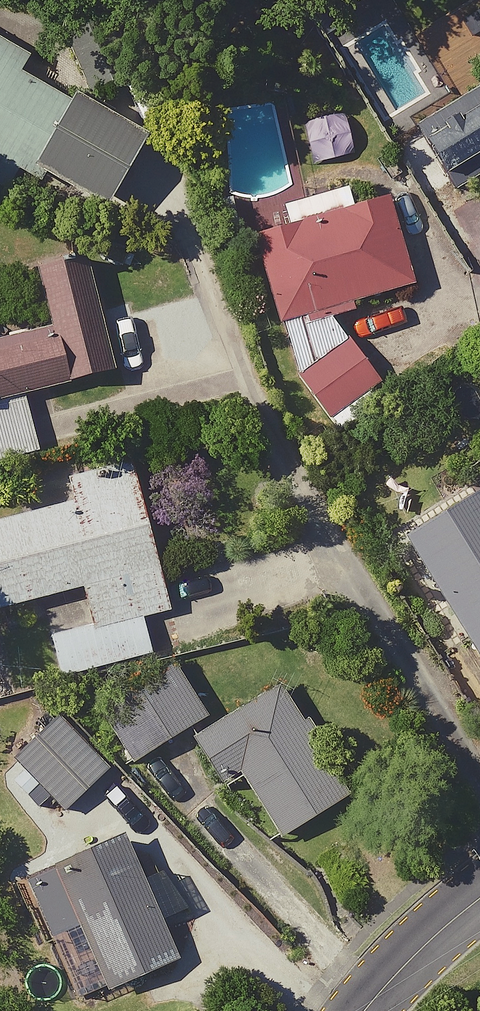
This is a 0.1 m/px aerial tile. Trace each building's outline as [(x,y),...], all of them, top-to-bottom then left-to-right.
[(88,111),(39,79),(47,67),(0,36),(0,188),(18,199),(38,168),(48,174),(88,111)] [(423,127),(461,190),(479,179),(479,93),(423,127)] [(96,116),(55,179),(117,219),(161,150),(100,110),(96,116)] [(306,383),(350,439),(390,411),(377,392),(385,386),(356,346),(352,314),(424,292),(398,210),(366,220),(357,190),(295,209),(304,239),(272,249),(297,331),(306,383)] [(6,405),(4,397),(82,380),(84,388),(122,380),(98,272),(49,283),(62,345),(0,359),(0,407),(6,405)] [(102,623),(58,635),(71,685),(163,661),(153,621),(182,613),(143,466),(78,483),(83,504),(0,526),(0,579),(10,617),(94,594),(102,623)] [(419,547),(479,645),(479,510),(419,547)] [(181,665),(107,709),(138,762),(212,719),(181,665)] [(360,793),(291,684),(202,741),(234,792),(251,781),(288,839),(360,793)] [(112,768),(59,717),(18,760),(71,811),(112,768)] [(187,962),(131,830),(67,857),(71,867),(37,881),(89,1003),(187,962)]
